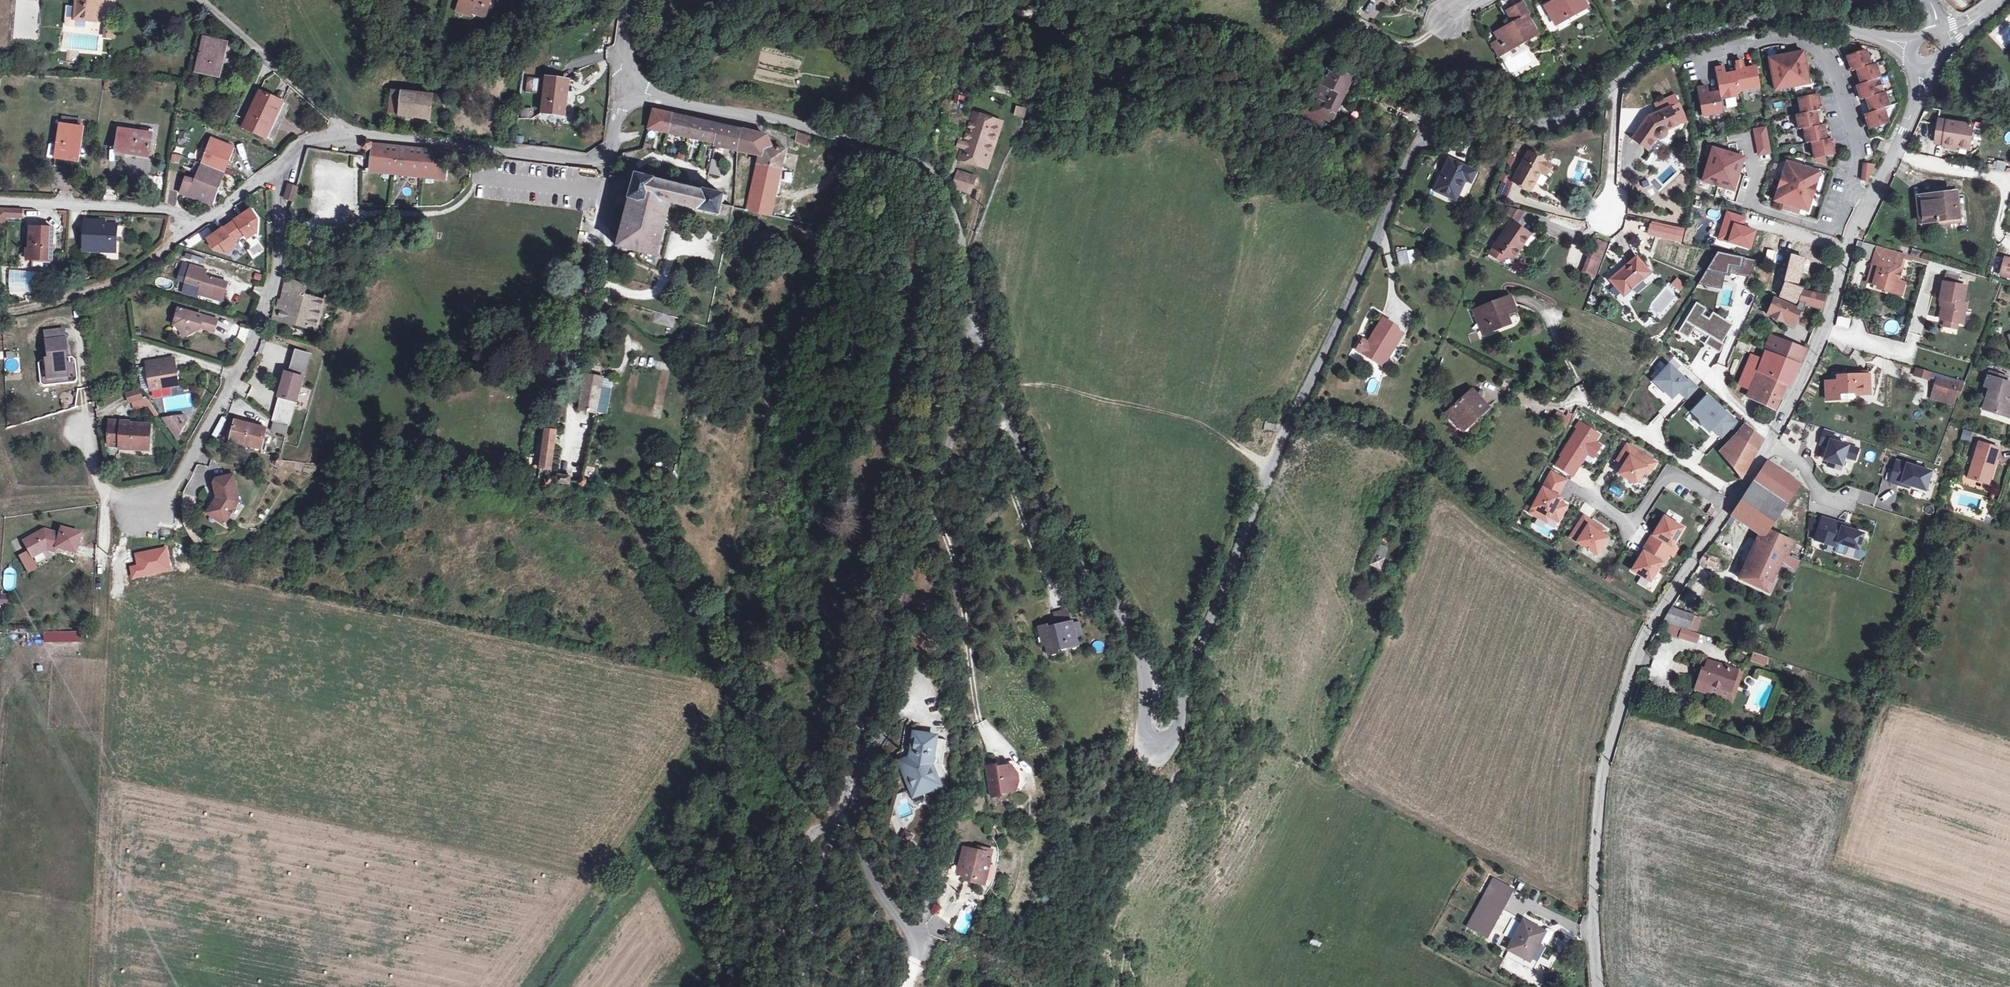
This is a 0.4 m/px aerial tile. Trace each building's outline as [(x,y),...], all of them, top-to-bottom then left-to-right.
[(75,8),(66,6),(63,26),(66,29),(84,31),(85,22),(95,24),(97,9),(98,0),(76,0),(75,8)] [(462,1),(474,5),(472,14),(485,18),(488,9),(485,8),(488,0),(462,0),(462,1)] [(1583,0),(1557,0),(1546,6),(1556,24),(1587,7),(1583,0)] [(474,5),(462,1),(458,13),(470,17),(472,14),(474,5)] [(1501,40),(1506,51),(1538,34),(1528,16),(1529,15),(1523,3),(1509,11),(1515,22),(1496,32),(1501,40)] [(1499,54),(1506,51),(1501,40),(1494,44),(1499,54)] [(218,46),(206,43),(198,78),(217,83),(225,54),(216,52),(218,46)] [(76,54),(65,52),(63,65),(74,66),(76,54)] [(1859,56),(1840,62),(1844,76),(1849,75),(1863,70),(1859,56)] [(1797,57),(1779,60),(1782,76),(1800,73),(1797,57)] [(1779,60),(1762,63),(1765,79),(1782,76),(1779,60)] [(1736,66),(1728,67),(1730,77),(1733,96),(1753,92),(1749,72),(1738,74),(1736,66)] [(1863,70),(1849,75),(1854,89),(1868,84),(1873,83),(1868,69),(1863,70)] [(1717,71),(1709,73),(1713,96),(1714,101),(1733,97),(1733,96),(1730,77),(1719,79),(1717,71)] [(1323,107),(1314,101),(1307,116),(1336,130),(1338,123),(1330,120),(1347,81),(1327,72),(1323,78),(1317,90),(1319,90),(1329,95),(1323,107)] [(1800,73),(1782,76),(1785,92),(1803,89),(1800,73)] [(1782,76),(1765,79),(1768,95),(1785,92),(1782,76)] [(525,91),(539,92),(540,78),(526,77),(525,91)] [(541,112),(562,114),(566,80),(545,78),(541,112)] [(1854,89),(1849,90),(1853,105),(1858,103),(1872,99),(1868,84),(1854,89)] [(1319,90),(1314,101),(1323,107),(1329,95),(1319,90)] [(1700,91),(1692,92),(1697,121),(1717,117),(1714,101),(1713,96),(1702,98),(1700,91)] [(245,133),(263,141),(271,123),(276,124),(285,105),(262,94),(245,133)] [(432,100),(390,94),(387,116),(396,117),(396,120),(429,123),(432,100)] [(1872,99),(1858,103),(1862,117),(1876,113),(1882,111),(1877,97),(1872,99)] [(206,109),(211,111),(216,101),(211,98),(206,109)] [(1652,108),(1657,116),(1666,111),(1675,129),(1683,125),(1670,98),(1652,108)] [(1810,100),(1791,103),(1794,118),(1808,115),(1813,115),(1810,100)] [(1015,106),(1014,116),(1024,117),(1026,107),(1015,106)] [(521,117),(533,116),(532,107),(520,109),(521,117)] [(1644,155),(1652,145),(1653,145),(1656,145),(1658,144),(1660,142),(1661,141),(1662,139),(1662,138),(1661,135),(1675,129),(1666,111),(1657,116),(1645,122),(1629,145),(1644,155)] [(1862,117),(1857,119),(1861,133),(1880,127),(1876,113),(1862,117)] [(707,151),(732,157),(736,135),(648,115),(643,133),(708,148),(707,151)] [(1808,115),(1794,118),(1789,119),(1791,133),(1796,133),(1811,130),(1808,115)] [(964,126),(967,117),(966,117),(957,145),(956,146),(958,146),(956,150),(955,150),(955,151),(951,161),(953,161),(954,157),(962,133),(964,126)] [(978,120),(967,117),(964,126),(962,133),(954,157),(953,161),(963,165),(964,160),(981,166),(982,166),(995,126),(978,120)] [(1945,122),(1941,146),(1950,148),(1951,145),(1976,150),(1980,128),(1945,122)] [(50,157),(59,159),(60,155),(74,158),(80,127),(58,123),(50,157)] [(271,123),(263,141),(268,143),(276,124),(271,123)] [(1764,129),(1752,131),(1757,156),(1769,154),(1764,129)] [(1811,130),(1796,133),(1799,147),(1803,146),(1818,144),(1816,129),(1811,130)] [(109,154),(133,159),(133,155),(143,157),(148,138),(113,132),(109,154)] [(760,140),(736,135),(732,157),(756,163),(755,168),(753,168),(742,216),(766,221),(779,157),(758,152),(760,140)] [(804,144),(792,139),(790,147),(803,152),(804,144)] [(1885,143),(1881,141),(1877,149),(1882,152),(1885,143)] [(208,142),(197,169),(221,178),(231,151),(208,142)] [(1818,144),(1803,146),(1806,161),(1826,158),(1823,143),(1818,144)] [(364,155),(365,154),(367,153),(368,151),(368,150),(368,148),(367,147),(365,145),(364,145),(362,145),(360,146),(359,147),(358,149),(358,151),(359,152),(360,154),(362,154),(364,155)] [(417,151),(371,146),(370,156),(368,172),(442,182),(446,155),(417,151)] [(1721,156),(1708,153),(1703,169),(1717,173),(1721,156)] [(178,164),(179,155),(172,154),(170,162),(178,164)] [(2007,172),(2009,156),(1997,155),(1994,170),(2007,172)] [(1739,162),(1721,156),(1717,173),(1734,178),(1739,162)] [(1541,180),(1547,171),(1522,159),(1507,187),(1525,197),(1536,178),(1541,180)] [(981,166),(964,160),(963,165),(980,170),(981,166)] [(1876,165),(1865,163),(1863,178),(1869,179),(1876,165)] [(1796,170),(1779,165),(1773,185),(1789,190),(1796,170)] [(210,206),(221,178),(197,169),(191,185),(182,182),(178,195),(186,198),(210,206)] [(1442,169),(1426,199),(1447,210),(1458,190),(1463,192),(1468,183),(1442,169)] [(1717,173),(1703,169),(1698,185),(1712,190),(1717,173)] [(1812,176),(1796,170),(1789,190),(1806,195),(1812,176)] [(1734,178),(1717,173),(1712,190),(1729,194),(1734,178)] [(979,181),(961,175),(957,190),(975,196),(979,181)] [(713,218),(719,197),(698,192),(698,194),(654,184),(655,182),(630,176),(613,250),(653,259),(665,207),(713,218)] [(1773,185),(1766,204),(1783,210),(1789,190),(1773,185)] [(290,203),(294,188),(285,187),(282,202),(290,203)] [(1789,190),(1783,210),(1800,215),(1806,195),(1789,190)] [(1923,199),(1926,222),(1961,218),(1959,194),(1923,199)] [(0,208),(0,216),(19,217),(20,209),(0,208)] [(57,224),(65,225),(68,212),(60,210),(57,224)] [(1502,211),(1491,225),(1500,232),(1505,226),(1513,214),(1502,211)] [(235,241),(242,236),(245,241),(253,235),(254,222),(248,212),(226,227),(235,241)] [(1749,234),(1737,230),(1740,220),(1723,214),(1714,240),(1731,246),(1743,250),(1749,234)] [(81,250),(100,251),(111,246),(111,240),(114,241),(115,227),(101,226),(101,223),(84,221),(81,250)] [(1711,227),(1688,224),(1685,245),(1697,246),(1698,241),(1709,242),(1711,227)] [(29,226),(28,237),(27,250),(30,250),(29,260),(30,260),(49,261),(50,261),(52,229),(29,226)] [(1500,232),(1486,251),(1505,264),(1523,239),(1505,226),(1500,232)] [(226,227),(205,241),(211,251),(224,255),(232,249),(229,245),(235,241),(226,227)] [(1675,236),(1644,230),(1642,239),(1674,245),(1675,236)] [(22,259),(29,260),(30,250),(27,250),(28,237),(25,236),(22,259)] [(113,252),(114,241),(111,240),(111,246),(100,251),(113,252)] [(1591,244),(1588,252),(1598,256),(1601,248),(1591,244)] [(1881,246),(1879,252),(1896,257),(1897,251),(1881,246)] [(1416,264),(1414,249),(1396,252),(1398,266),(1416,264)] [(1875,263),(1879,264),(1883,265),(1877,283),(1887,286),(1891,290),(1898,292),(1905,268),(1902,267),(1906,253),(1897,251),(1896,257),(1879,252),(1875,263)] [(1588,252),(1584,263),(1594,266),(1598,256),(1588,252)] [(959,260),(959,259),(960,257),(959,256),(959,254),(957,253),(956,253),(954,253),(952,254),(951,255),(951,257),(951,258),(951,260),(952,261),(954,262),(956,262),(957,261),(959,260)] [(1709,255),(1692,283),(1712,287),(1715,272),(1742,277),(1748,264),(1709,255)] [(1761,259),(1757,266),(1763,267),(1759,285),(1775,288),(1772,301),(1790,310),(1797,295),(1798,292),(1789,290),(1799,262),(1765,255),(1761,259)] [(30,260),(29,268),(48,269),(49,261),(30,260)] [(1584,263),(1578,277),(1588,281),(1594,266),(1584,263)] [(1604,286),(1617,302),(1643,279),(1629,264),(1604,286)] [(1883,265),(1879,264),(1874,282),(1877,283),(1883,265)] [(195,299),(195,296),(219,304),(225,285),(202,278),(204,272),(187,267),(186,271),(178,269),(173,282),(182,284),(179,295),(195,299)] [(1676,278),(1670,284),(1679,292),(1684,286),(1676,278)] [(312,332),(325,294),(284,281),(277,311),(272,311),(270,320),(276,321),(276,323),(312,332)] [(1953,319),(1965,322),(1969,323),(1973,304),(1969,303),(1973,287),(1951,283),(1947,300),(1951,301),(1947,318),(1953,319)] [(1818,299),(1797,295),(1790,310),(1789,313),(1777,306),(1777,308),(1767,303),(1759,320),(1786,331),(1791,317),(1793,317),(1796,308),(1813,314),(1818,299)] [(1506,306),(1476,318),(1480,327),(1472,330),(1477,345),(1488,341),(1487,335),(1503,330),(1500,320),(1510,316),(1506,306)] [(1698,312),(1688,306),(1671,334),(1682,340),(1687,331),(1702,340),(1699,346),(1711,353),(1726,329),(1705,316),(1701,323),(1694,319),(1698,312)] [(184,331),(188,338),(200,332),(212,335),(216,323),(177,312),(173,328),(176,329),(184,331)] [(1914,314),(1908,329),(1919,334),(1926,319),(1914,314)] [(1837,316),(1834,325),(1848,329),(1851,319),(1837,316)] [(1468,321),(1472,330),(1480,327),(1476,318),(1468,321)] [(1964,329),(1965,322),(1953,319),(1951,327),(1964,329)] [(1348,353),(1367,364),(1372,354),(1378,357),(1391,334),(1371,321),(1358,345),(1353,342),(1348,353)] [(45,329),(45,340),(63,339),(63,328),(45,329)] [(181,341),(188,338),(184,331),(176,329),(181,341)] [(1768,329),(1757,353),(1792,368),(1797,354),(1792,352),(1767,341),(1768,338),(1771,340),(1773,333),(1772,333),(1773,331),(1768,329)] [(1504,335),(1503,330),(1487,335),(1488,341),(1504,335)] [(63,339),(45,340),(45,358),(38,359),(34,363),(34,384),(41,387),(71,386),(76,380),(75,363),(71,357),(63,357),(63,339)] [(552,343),(549,364),(558,365),(560,344),(552,343)] [(1732,345),(1730,351),(1739,354),(1741,348),(1732,345)] [(1736,399),(1755,408),(1761,396),(1766,382),(1780,389),(1783,391),(1792,368),(1757,353),(1754,361),(1747,358),(1743,371),(1741,371),(1734,386),(1743,392),(1741,397),(1738,396),(1736,399)] [(1367,364),(1372,367),(1378,357),(1372,354),(1367,364)] [(282,375),(268,423),(286,428),(306,360),(297,357),(292,378),(282,375)] [(169,360),(156,361),(157,371),(170,369),(169,360)] [(167,384),(174,376),(173,368),(170,369),(157,371),(156,361),(142,364),(147,393),(167,390),(167,384)] [(1936,370),(1923,366),(1920,373),(1934,377),(1936,370)] [(1662,369),(1647,385),(1664,401),(1672,394),(1674,391),(1677,394),(1674,397),(1680,403),(1690,392),(1681,383),(1680,385),(1662,369)] [(1993,376),(2009,382),(2009,376),(1995,371),(1993,376)] [(1839,379),(1832,380),(1835,399),(1846,397),(1848,397),(1849,398),(1860,396),(1860,395),(1862,394),(1876,392),(1874,372),(1844,376),(1845,380),(1839,381),(1839,379)] [(579,409),(596,412),(602,377),(585,374),(579,409)] [(175,389),(174,376),(167,384),(167,390),(175,389)] [(2009,383),(2009,382),(1993,376),(1989,387),(1994,389),(1987,406),(2001,411),(2009,414),(2009,393),(2007,392),(2009,383)] [(1941,381),(1938,392),(1958,398),(1958,396),(1960,390),(1961,387),(1941,381)] [(1766,382),(1761,396),(1774,401),(1780,389),(1766,382)] [(141,401),(138,389),(125,392),(128,404),(141,401)] [(1958,398),(1938,392),(1936,399),(1955,405),(1958,398)] [(1462,424),(1465,426),(1479,413),(1464,396),(1437,419),(1450,434),(1462,424)] [(1768,414),(1774,401),(1761,396),(1755,408),(1768,414)] [(1700,400),(1685,415),(1692,422),(1693,428),(1701,435),(1704,432),(1707,429),(1710,431),(1707,435),(1714,442),(1729,426),(1719,416),(1718,417),(1700,400)] [(2001,411),(1999,415),(2009,419),(2009,414),(2001,411)] [(163,428),(172,441),(183,423),(179,417),(162,420),(166,426),(163,428)] [(128,424),(107,422),(106,445),(118,446),(118,449),(145,451),(147,428),(128,427),(128,424)] [(233,423),(228,444),(259,452),(267,460),(268,455),(266,454),(270,438),(263,437),(264,432),(233,423)] [(555,481),(555,480),(555,479),(555,478),(555,477),(554,476),(554,475),(553,475),(552,474),(551,474),(556,429),(543,427),(536,478),(545,479),(546,480),(546,481),(546,482),(547,483),(548,483),(548,484),(549,484),(550,484),(551,484),(552,484),(553,483),(554,483),(555,482),(555,481)] [(1593,437),(1575,427),(1571,432),(1558,456),(1559,456),(1551,470),(1557,473),(1558,472),(1569,479),(1582,456),(1589,460),(1595,448),(1589,445),(1593,437)] [(1727,439),(1739,447),(1746,435),(1736,428),(1727,439)] [(1865,449),(1838,441),(1841,432),(1832,429),(1827,444),(1835,447),(1831,458),(1836,459),(1836,462),(1834,466),(1847,470),(1851,457),(1862,460),(1865,449)] [(1962,430),(1960,440),(1973,443),(1975,433),(1962,430)] [(1746,435),(1739,447),(1749,454),(1755,442),(1746,435)] [(1733,482),(1749,454),(1739,447),(1727,439),(1723,443),(1713,455),(1733,482)] [(1983,442),(1971,478),(1989,486),(1996,466),(1999,467),(2005,450),(1983,442)] [(1642,476),(1648,466),(1620,448),(1612,461),(1619,465),(1617,468),(1612,477),(1626,486),(1631,485),(1638,474),(1642,476)] [(281,465),(282,463),(282,461),(280,459),(279,458),(277,457),(275,457),(273,458),(272,460),(271,462),(271,464),(271,466),(273,467),(275,468),(277,468),(279,468),(280,467),(281,465)] [(1938,473),(1902,461),(1895,482),(1907,486),(1908,483),(1931,491),(1938,473)] [(1778,581),(1792,552),(1794,552),(1799,540),(1775,528),(1806,484),(1773,462),(1738,514),(1767,535),(1749,570),(1744,578),(1760,585),(1769,590),(1774,591),(1780,582),(1778,581)] [(1596,483),(1604,487),(1609,477),(1601,472),(1596,483)] [(557,484),(569,484),(570,474),(557,474),(557,484)] [(1556,489),(1559,483),(1544,475),(1541,481),(1556,489)] [(213,498),(204,509),(211,514),(212,520),(219,525),(224,517),(223,512),(229,511),(235,503),(229,476),(216,478),(210,485),(213,498)] [(577,481),(577,483),(578,485),(580,486),(582,487),(584,487),(585,486),(587,485),(588,483),(588,481),(588,479),(586,477),(585,476),(583,476),(581,476),(579,477),(578,479),(577,481)] [(1551,504),(1553,500),(1550,499),(1556,489),(1541,481),(1523,515),(1531,520),(1534,515),(1551,524),(1559,509),(1552,505),(1551,504)] [(202,512),(212,520),(211,514),(204,509),(202,512)] [(1703,510),(1699,517),(1703,520),(1708,513),(1703,510)] [(1540,524),(1542,519),(1534,515),(1531,520),(1540,524)] [(1864,549),(1869,534),(1853,528),(1848,527),(1849,524),(1827,517),(1820,539),(1841,546),(1843,542),(1864,549)] [(1577,519),(1563,540),(1590,557),(1600,541),(1595,537),(1598,533),(1591,528),(1588,533),(1581,529),(1584,524),(1577,519)] [(1675,531),(1657,520),(1646,538),(1653,542),(1648,550),(1661,558),(1666,550),(1664,549),(1675,531)] [(43,530),(22,542),(30,558),(45,549),(55,552),(57,548),(75,553),(81,534),(61,528),(60,534),(43,530)] [(1641,545),(1648,550),(1653,542),(1646,538),(1645,537),(1641,545)] [(1643,559),(1648,550),(1641,545),(1635,554),(1636,555),(1636,554),(1643,559)] [(1364,566),(1375,570),(1379,562),(1377,561),(1382,550),(1374,547),(1370,557),(1369,556),(1364,566)] [(1661,558),(1648,550),(1643,559),(1636,554),(1636,555),(1625,573),(1643,584),(1654,566),(1655,567),(1661,558)] [(1720,567),(1725,558),(1712,553),(1707,561),(1720,567)] [(1773,593),(1771,603),(1779,605),(1782,595),(1773,593)] [(1689,628),(1695,630),(1700,615),(1677,608),(1669,621),(1675,623),(1689,628)] [(1051,645),(1064,642),(1062,637),(1070,635),(1066,618),(1040,625),(1039,621),(1031,623),(1034,640),(1038,639),(1040,651),(1052,648),(1051,645)] [(1675,623),(1672,632),(1686,637),(1687,636),(1689,628),(1675,623)] [(1689,628),(1687,636),(1703,642),(1706,634),(1695,630),(1689,628)] [(79,643),(79,631),(42,632),(42,643),(79,643)] [(80,655),(80,643),(52,644),(52,655),(80,655)] [(1711,650),(1708,657),(1719,661),(1721,654),(1711,650)] [(1760,652),(1758,660),(1771,664),(1773,657),(1760,652)] [(1706,680),(1703,689),(1716,693),(1718,685),(1736,691),(1743,670),(1715,660),(1708,680),(1706,680)] [(1718,685),(1716,693),(1737,700),(1740,692),(1747,671),(1743,670),(1736,691),(1718,685)] [(923,795),(932,792),(928,781),(936,778),(930,762),(931,753),(928,752),(930,735),(909,732),(908,738),(905,739),(904,749),(908,749),(908,757),(902,760),(904,766),(902,766),(904,773),(907,772),(915,794),(923,791),(923,795)] [(993,767),(981,766),(980,794),(992,794),(992,791),(1008,792),(1013,783),(1013,777),(1008,769),(993,769),(993,767)] [(928,781),(932,792),(941,789),(936,778),(928,781)] [(907,843),(913,836),(904,828),(898,836),(907,843)] [(973,851),(972,856),(982,859),(981,864),(987,865),(989,855),(973,851)] [(970,855),(962,853),(959,867),(955,879),(962,881),(962,884),(961,885),(980,890),(987,865),(981,864),(982,859),(972,856),(970,855)] [(1487,881),(1462,929),(1482,940),(1506,892),(1487,881)] [(1500,938),(1508,943),(1517,927),(1507,922),(1501,933),(1502,934),(1500,938)] [(1503,952),(1506,954),(1522,963),(1534,944),(1538,935),(1521,925),(1519,924),(1517,927),(1508,943),(1503,952)] [(1540,931),(1538,935),(1534,944),(1541,948),(1548,935),(1542,931),(1540,931)] [(1312,937),(1309,944),(1319,949),(1323,942),(1312,937)]
